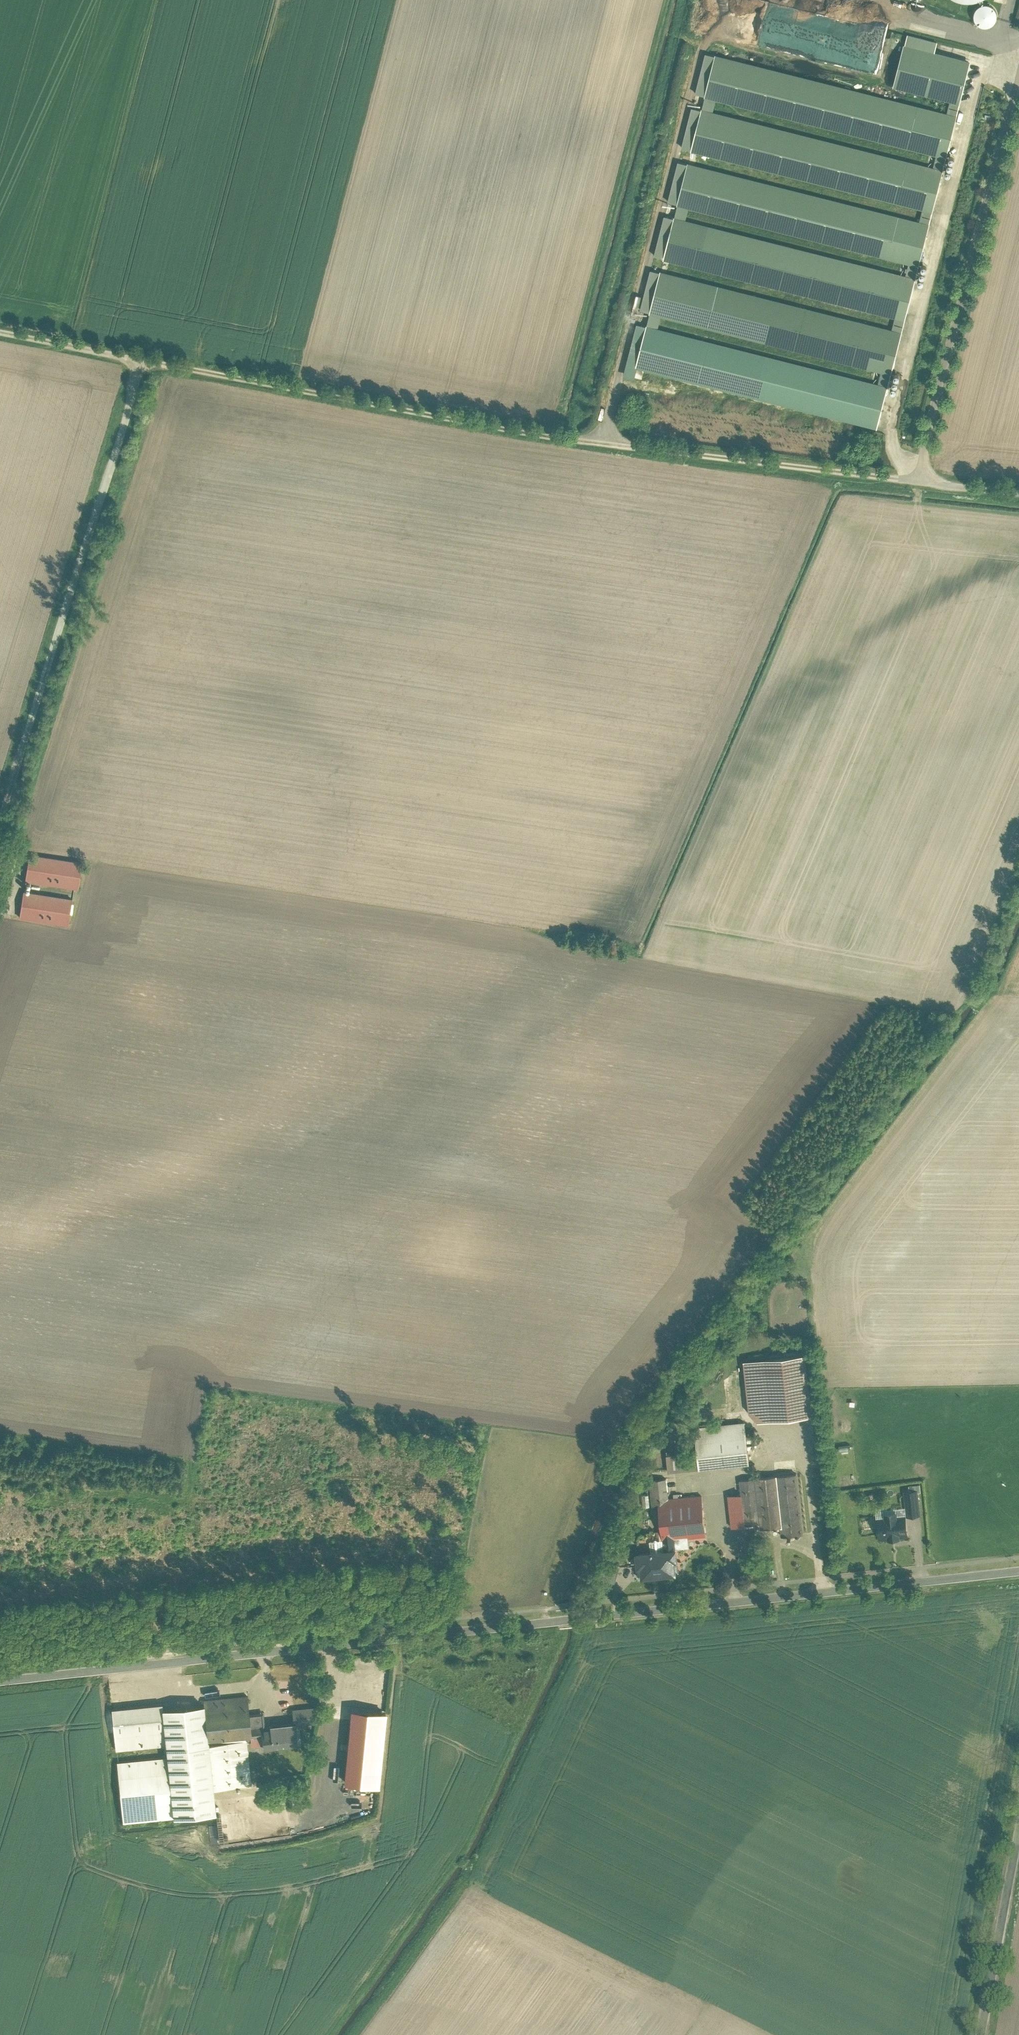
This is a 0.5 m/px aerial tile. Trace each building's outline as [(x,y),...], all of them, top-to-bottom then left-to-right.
[(725,16),(741,19),(745,5),(747,5),(748,0),(729,0),(725,16)] [(995,20),(997,17),(997,13),(996,9),(995,6),(992,3),(988,2),(984,1),(980,2),(977,5),(975,8),(973,11),(973,15),(974,19),(977,22),(980,25),(984,25),(989,25),(992,23),(995,20)] [(751,42),(807,52),(814,12),(770,4),(768,15),(763,14),(760,33),(753,32),(751,42)] [(905,31),(892,84),(959,100),(969,59),(933,50),(936,39),(905,31)] [(703,93),(934,152),(944,110),(714,51),(703,93)] [(700,106),(689,148),(920,206),(930,164),(700,106)] [(676,202),(916,263),(927,221),(686,160),(676,202)] [(674,214),(663,256),(902,317),(913,275),(674,214)] [(648,310),(889,372),(900,330),(659,268),(648,310)] [(635,365),(646,324),(636,321),(623,373),(633,376),(635,365)] [(646,324),(635,365),(876,426),(886,384),(646,324)] [(29,851),(25,879),(78,887),(82,859),(29,851)] [(73,896),(24,888),(19,916),(68,924),(73,896)] [(810,1350),(746,1358),(753,1416),(817,1408),(810,1350)] [(746,1421),(699,1427),(704,1465),(751,1459),(746,1421)] [(665,1453),(666,1470),(694,1468),(693,1451),(665,1453)] [(797,1470),(742,1478),(749,1524),(804,1516),(797,1470)] [(921,1488),(908,1489),(909,1515),(922,1514),(921,1488)] [(703,1495),(661,1500),(665,1534),(707,1529),(703,1495)] [(909,1515),(880,1517),(882,1537),(911,1535),(909,1515)] [(678,1547),(643,1550),(646,1575),(680,1572),(678,1547)] [(164,1701),(113,1706),(117,1748),(169,1743),(170,1755),(117,1761),(124,1822),(219,1811),(216,1786),(255,1782),(250,1738),(265,1736),(266,1747),(301,1744),(299,1724),(323,1721),(321,1702),(294,1705),(295,1720),(265,1723),(264,1711),(251,1712),(249,1693),(205,1698),(206,1703),(164,1707),(164,1701)] [(355,1706),(346,1781),(381,1785),(390,1710),(355,1706)]
